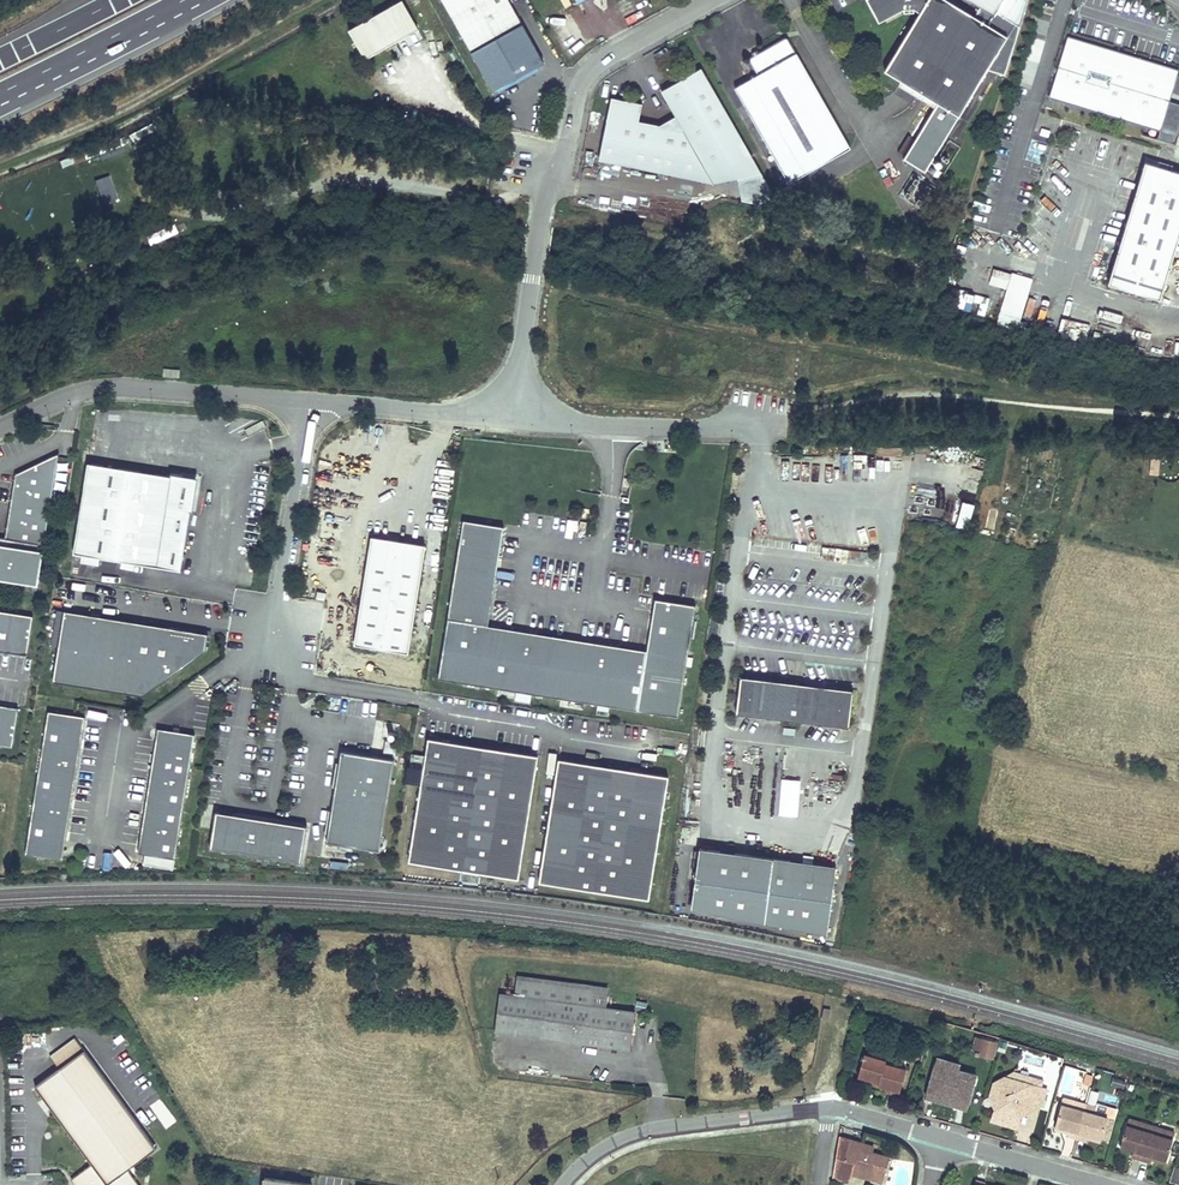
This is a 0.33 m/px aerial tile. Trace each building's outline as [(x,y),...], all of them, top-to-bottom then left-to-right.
[(349,30),(365,58),(418,27),(402,0),(349,30)] [(510,0),(444,0),(495,92),(545,64),(510,0)] [(564,8),(570,5),(568,0),(560,0),(564,8)] [(983,3),(975,16),(949,0),(868,0),(879,21),(885,18),(884,17),(904,7),(904,12),(914,11),(914,7),(921,11),(885,70),(960,115),(988,68),(1005,73),(1019,25),(1027,0),(978,0),(983,3)] [(1066,35),(1047,96),(1159,129),(1178,69),(1066,35)] [(851,147),(787,36),(748,59),(758,75),(735,89),(790,183),(851,147)] [(675,115),(661,124),(658,124),(639,121),(642,106),(610,100),(599,163),(714,183),(754,161),(702,67),(661,90),(675,115)] [(1098,145),(1093,159),(1100,161),(1105,147),(1098,145)] [(1178,228),(1178,171),(1142,160),(1112,263),(1164,278),(1178,228)] [(762,174),(754,161),(714,183),(762,174)] [(101,202),(116,198),(109,175),(94,179),(101,202)] [(1164,278),(1112,263),(1106,283),(1159,298),(1164,278)] [(987,284),(1005,289),(996,320),(1018,326),(1032,279),(992,267),(987,284)] [(983,315),(988,298),(980,296),(976,313),(983,315)] [(1059,338),(1087,339),(1088,322),(1060,320),(1059,338)] [(163,368),(162,376),(178,377),(179,370),(163,368)] [(19,439),(4,448),(10,458),(26,449),(19,439)] [(1157,475),(1159,459),(1150,457),(1148,474),(1157,475)] [(195,495),(182,475),(171,473),(170,476),(88,463),(73,554),(181,571),(190,511),(193,512),(195,495)] [(198,478),(182,475),(195,495),(198,478)] [(928,484),(914,483),(913,494),(927,495),(928,484)] [(970,524),(972,503),(959,502),(957,523),(970,524)] [(464,519),(438,679),(678,717),(696,605),(655,599),(647,651),(488,625),(504,525),(464,519)] [(409,653),(426,544),(372,535),(354,644),(409,653)] [(31,615),(0,611),(0,651),(25,654),(31,615)] [(53,682),(143,697),(205,651),(208,634),(64,611),(53,682)] [(790,683),(741,677),(736,714),(849,728),(853,691),(804,685),(790,683)] [(11,747),(17,707),(0,705),(0,745),(11,747)] [(86,717),(48,711),(26,854),(63,860),(86,717)] [(175,859),(195,735),(158,728),(138,853),(175,859)] [(467,744),(428,738),(408,861),(518,878),(538,755),(498,749),(496,764),(465,759),(467,744)] [(465,759),(496,764),(498,749),(467,744),(465,759)] [(598,764),(558,758),(539,882),(649,899),(668,776),(629,770),(627,785),(595,780),(598,764)] [(595,780),(627,785),(629,770),(598,764),(595,780)] [(791,817),(795,792),(778,789),(774,814),(791,817)] [(216,812),(210,849),(301,863),(307,826),(216,812)] [(837,870),(837,868),(700,848),(699,854),(697,872),(691,907),(828,926),(837,870)] [(689,871),(697,872),(699,854),(692,853),(689,871)] [(515,996),(568,1003),(570,987),(517,980),(515,996)] [(500,993),(494,1031),(630,1049),(635,1012),(604,1008),(590,1006),(592,990),(570,987),(568,1003),(515,996),(500,993)] [(607,992),(592,990),(590,1006),(604,1008),(607,992)] [(830,1009),(823,1008),(821,1020),(829,1021),(830,1009)] [(992,1065),(994,1038),(974,1037),(972,1063),(992,1065)] [(35,1086),(92,1164),(71,1179),(76,1184),(139,1184),(128,1169),(156,1148),(84,1050),(35,1086)] [(888,1093),(898,1096),(906,1069),(885,1063),(885,1060),(864,1054),(858,1077),(870,1080),(869,1084),(878,1087),(878,1085),(890,1089),(888,1093)] [(959,1064),(937,1057),(935,1063),(957,1069),(959,1064)] [(957,1069),(935,1063),(928,1090),(967,1101),(975,1075),(957,1069)] [(1013,1072),(1003,1077),(1029,1084),(1031,1077),(1013,1072)] [(991,1120),(1022,1129),(1025,1117),(1028,1108),(1025,1107),(1026,1101),(1041,1105),(1046,1089),(1029,1084),(1003,1077),(998,1080),(994,1092),(999,1094),(994,1110),(991,1120)] [(994,1092),(998,1080),(993,1083),(988,1097),(994,1110),(999,1094),(994,1092)] [(967,1101),(928,1090),(926,1095),(966,1107),(967,1101)] [(1061,1104),(1075,1109),(1077,1102),(1063,1098),(1061,1104)] [(1028,1108),(1025,1117),(1041,1105),(1026,1101),(1025,1107),(1028,1108)] [(1088,1135),(1102,1138),(1107,1117),(1094,1114),(1096,1107),(1077,1102),(1075,1109),(1061,1104),(1055,1125),(1069,1129),(1068,1133),(1067,1136),(1086,1141),(1087,1138),(1088,1135)] [(1129,1119),(1127,1125),(1140,1130),(1142,1123),(1129,1119)] [(1153,1156),(1166,1160),(1173,1139),(1159,1135),(1161,1129),(1142,1123),(1140,1130),(1127,1125),(1120,1146),(1134,1150),(1133,1153),(1132,1157),(1151,1163),(1152,1159),(1153,1156)] [(1174,1133),(1161,1129),(1159,1135),(1173,1139),(1174,1133)] [(861,1144),(840,1138),(832,1169),(852,1174),(883,1182),(889,1158),(872,1153),(868,1152),(870,1146),(861,1144)] [(852,1174),(832,1169),(832,1178),(849,1183),(852,1174)]
